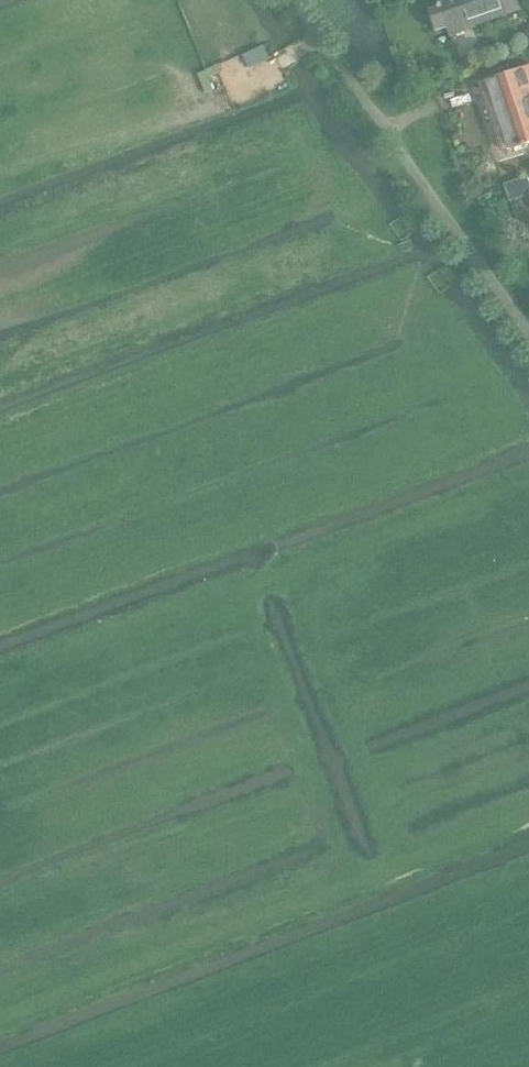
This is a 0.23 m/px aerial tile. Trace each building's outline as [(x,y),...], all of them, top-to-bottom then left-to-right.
[(448,27),(451,36),(471,30),(470,27),(520,10),(516,0),(439,0),(440,3),(437,4),(438,7),(431,10),(437,31),(448,27)] [(528,141),(528,67),(479,84),(501,150),(528,141)] [(505,185),(510,201),(528,194),(528,186),(527,179),(505,185)]
